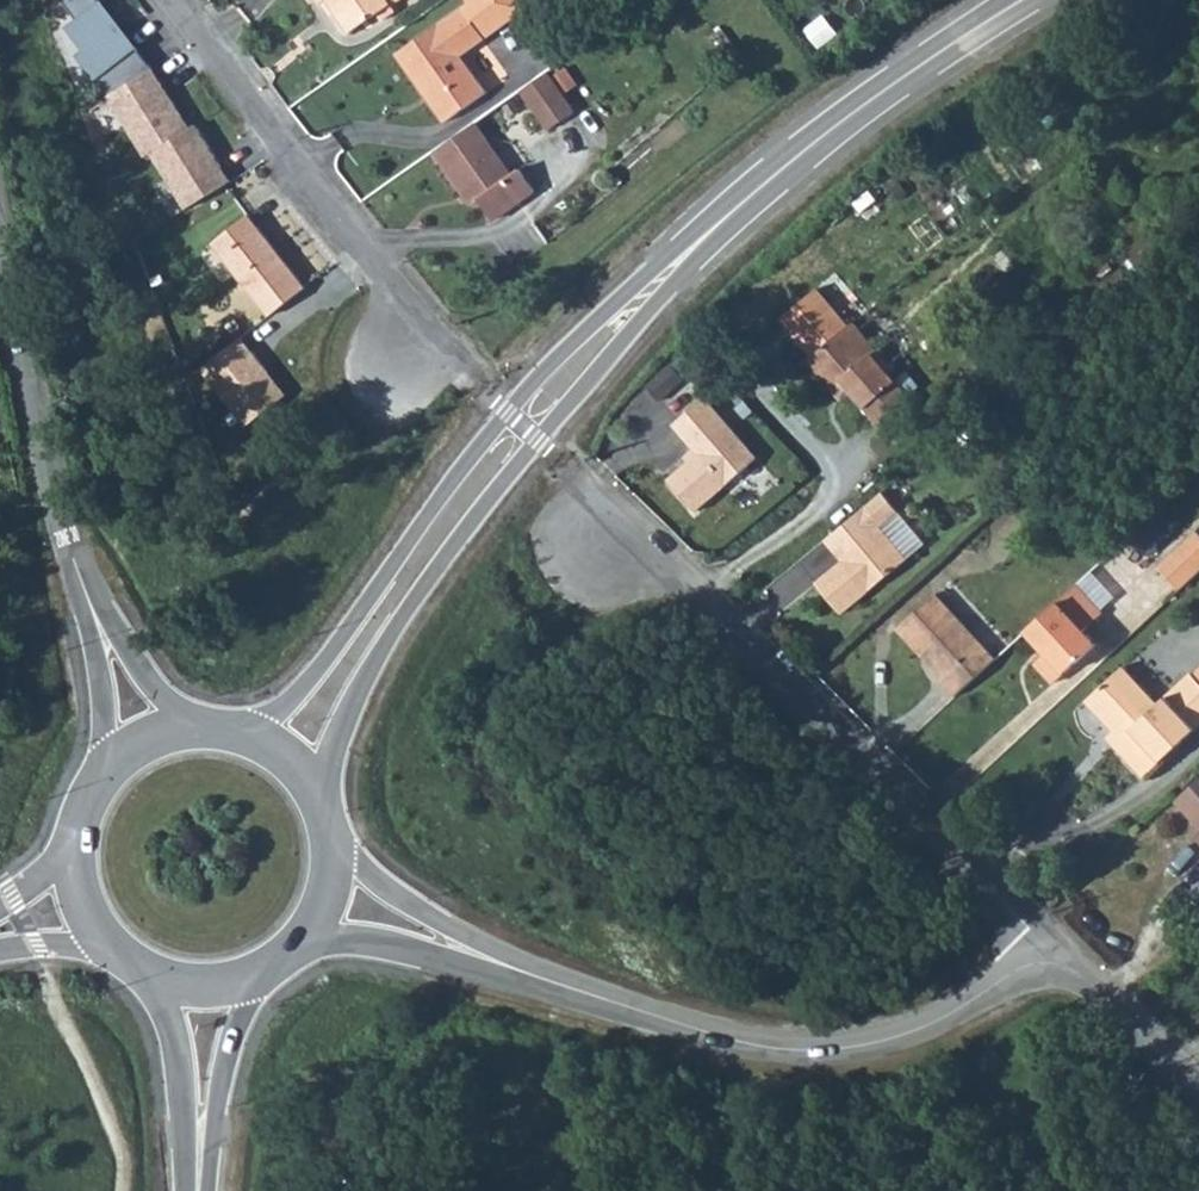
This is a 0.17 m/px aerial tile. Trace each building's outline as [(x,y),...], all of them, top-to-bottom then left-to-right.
[(156,71),(102,0),(61,0),(78,24),(70,30),(88,55),(82,59),(101,84),(104,82),(114,96),(156,71)] [(336,8),(333,10),(349,33),(377,13),(382,20),(396,11),(391,4),(397,0),(330,0),(336,8)] [(487,92),(461,56),(510,21),(495,0),(467,0),(469,3),(397,54),(444,122),(487,92)] [(154,156),(194,130),(156,71),(114,96),(109,99),(147,162),(154,156)] [(547,73),(522,90),(550,129),(574,112),(547,73)] [(475,123),(435,151),(473,204),(479,199),(493,220),(535,191),(519,169),(511,175),(475,123)] [(194,130),(154,156),(189,214),(234,186),(197,128),(194,130)] [(1161,138),(1153,144),(1159,152),(1167,147),(1161,138)] [(249,215),(213,244),(270,316),(306,288),(249,215)] [(818,288),(781,319),(813,357),(808,360),(833,390),(842,382),(882,429),(914,402),(891,375),(896,371),(854,322),(850,325),(818,288)] [(235,319),(223,326),(228,335),(240,327),(235,319)] [(242,338),(202,369),(246,426),(287,395),(242,338)] [(680,354),(647,384),(677,418),(710,388),(680,354)] [(705,397),(673,425),(699,454),(668,480),(695,512),(757,458),(705,397)] [(834,568),(816,583),(842,614),(907,559),(880,526),(898,511),(883,493),(825,541),(843,561),(849,568),(844,573),(840,569),(834,568)] [(1180,591),(1198,573),(1198,533),(1197,530),(1157,566),(1180,591)] [(843,561),(834,568),(840,569),(844,573),(849,568),(843,561)] [(1076,585),(1027,631),(1047,652),(1036,662),(1055,683),(1096,644),(1084,631),(1102,614),(1076,585)] [(941,682),(954,697),(996,659),(936,594),(898,629),(944,679),(941,682)] [(1114,745),(1144,778),(1198,726),(1198,681),(1194,676),(1192,673),(1159,704),(1124,666),(1086,701),(1120,739),(1114,745)] [(1177,800),(1198,824),(1198,780),(1177,800)]
